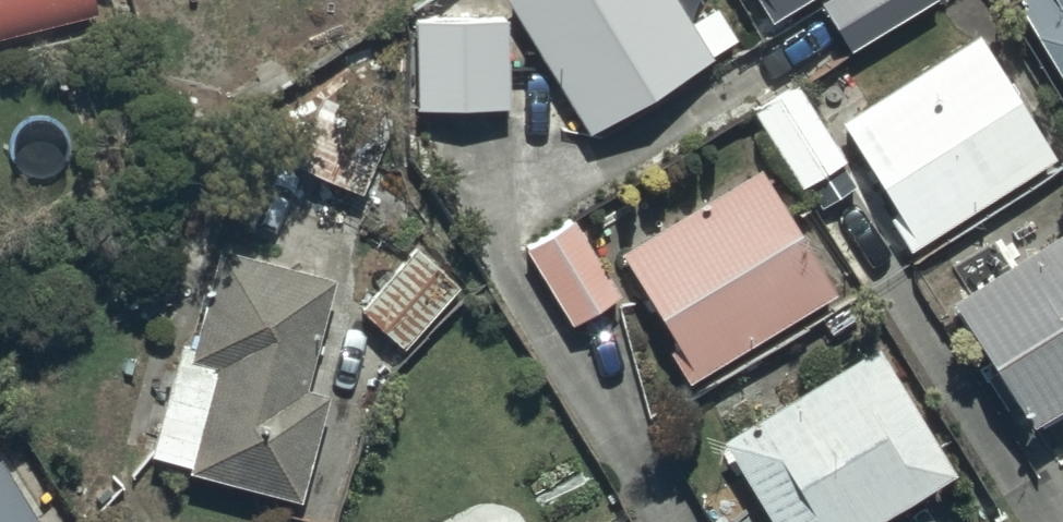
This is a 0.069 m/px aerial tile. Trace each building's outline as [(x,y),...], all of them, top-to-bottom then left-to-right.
[(92,14),(88,0),(0,0),(0,38),(92,14)] [(582,129),(704,56),(670,0),(504,0),(582,129)] [(769,14),(793,0),(761,0),(769,14)] [(843,47),(917,0),(816,0),(814,1),(843,47)] [(1015,4),(1009,7),(1062,94),(1062,0),(1013,0),(1015,4)] [(499,17),(412,18),(414,105),(501,103),(499,17)] [(836,119),(898,217),(887,224),(901,245),(1062,143),(1062,121),(997,17),(836,119)] [(330,81),(293,161),(359,192),(397,112),(330,81)] [(789,81),(749,107),(798,184),(838,158),(789,81)] [(753,167),(615,249),(674,347),(666,352),(681,376),(826,289),(753,167)] [(567,215),(521,244),(566,318),(612,289),(567,215)] [(944,297),(1021,417),(1062,390),(1062,221),(1004,259),(990,237),(944,266),(958,288),(944,297)] [(411,243),(353,306),(397,347),(455,283),(411,243)] [(327,275),(209,245),(183,346),(169,343),(140,458),(293,497),(320,392),(298,386),(327,275)] [(714,436),(765,521),(854,521),(943,470),(869,344),(714,436)] [(0,453),(0,521),(42,521),(0,453)]
